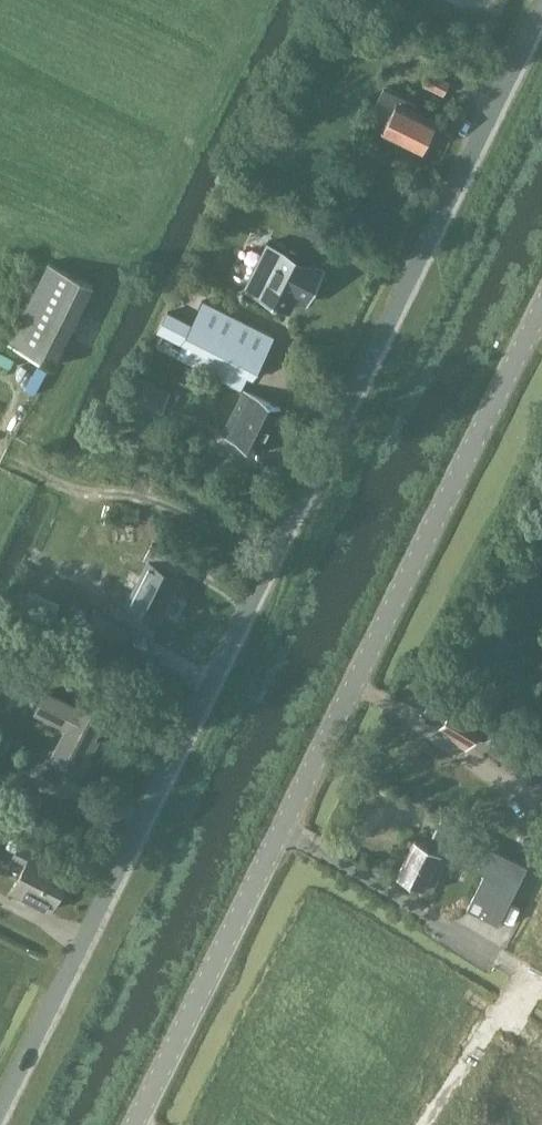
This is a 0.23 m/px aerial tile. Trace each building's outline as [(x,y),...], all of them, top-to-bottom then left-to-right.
[(428,70),(422,84),(442,94),(449,82),(428,70)] [(413,104),(399,96),(382,87),(372,105),(388,113),(380,129),(420,148),(433,120),(411,109),(413,104)] [(255,264),(243,288),(286,309),(294,293),(295,292),(306,298),(311,288),(320,271),(265,245),(255,264)] [(93,285),(46,262),(7,342),(53,365),(93,285)] [(239,389),(246,377),(251,380),(272,336),(201,300),(189,322),(166,311),(155,332),(159,334),(153,346),(239,389)] [(183,363),(176,377),(193,383),(200,371),(183,363)] [(136,400),(135,401),(159,413),(168,390),(146,379),(142,387),(134,382),(128,396),(136,400)] [(242,389),(220,434),(259,452),(280,408),(242,389)] [(146,560),(124,603),(155,618),(171,588),(173,589),(180,575),(175,573),(181,561),(149,544),(142,559),(146,560)] [(20,656),(36,621),(6,605),(0,619),(0,661),(7,649),(20,656)] [(95,609),(82,633),(82,634),(116,653),(129,629),(95,609)] [(63,728),(48,758),(79,773),(96,740),(92,737),(105,713),(77,699),(74,705),(43,689),(32,712),(63,728)] [(451,699),(436,691),(422,712),(438,721),(434,728),(464,746),(485,710),(455,693),(451,699)] [(495,719),(482,739),(516,761),(521,752),(529,741),(495,719)] [(529,741),(521,752),(541,766),(541,749),(529,740),(529,741)] [(6,821),(17,796),(9,793),(14,780),(0,773),(0,818),(6,821)] [(17,796),(6,821),(16,826),(22,828),(33,803),(17,796)] [(526,866),(464,836),(467,831),(441,819),(426,845),(414,839),(396,874),(422,886),(430,890),(447,856),(483,873),(465,908),(497,924),(526,866)] [(15,876),(8,890),(48,909),(65,877),(52,870),(59,857),(18,837),(2,869),(15,876)]
